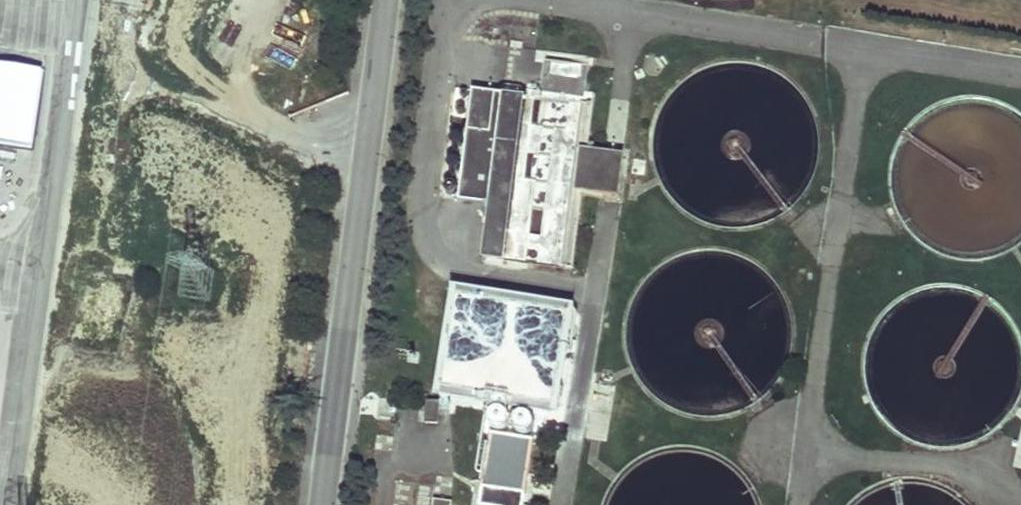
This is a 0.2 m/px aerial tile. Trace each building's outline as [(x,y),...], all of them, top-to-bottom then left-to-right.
[(502,93),(482,255),(500,257),(502,256),(515,153),(523,95),(502,93)] [(606,121),(603,152),(622,155),(626,124),(606,121)] [(617,194),(622,155),(603,152),(587,149),(581,149),(575,188),(581,188),(617,194)] [(563,409),(578,299),(453,283),(438,393),(563,409)] [(440,425),(441,402),(427,402),(426,424),(440,425)] [(535,436),(490,430),(480,504),(526,504),(535,436)]
